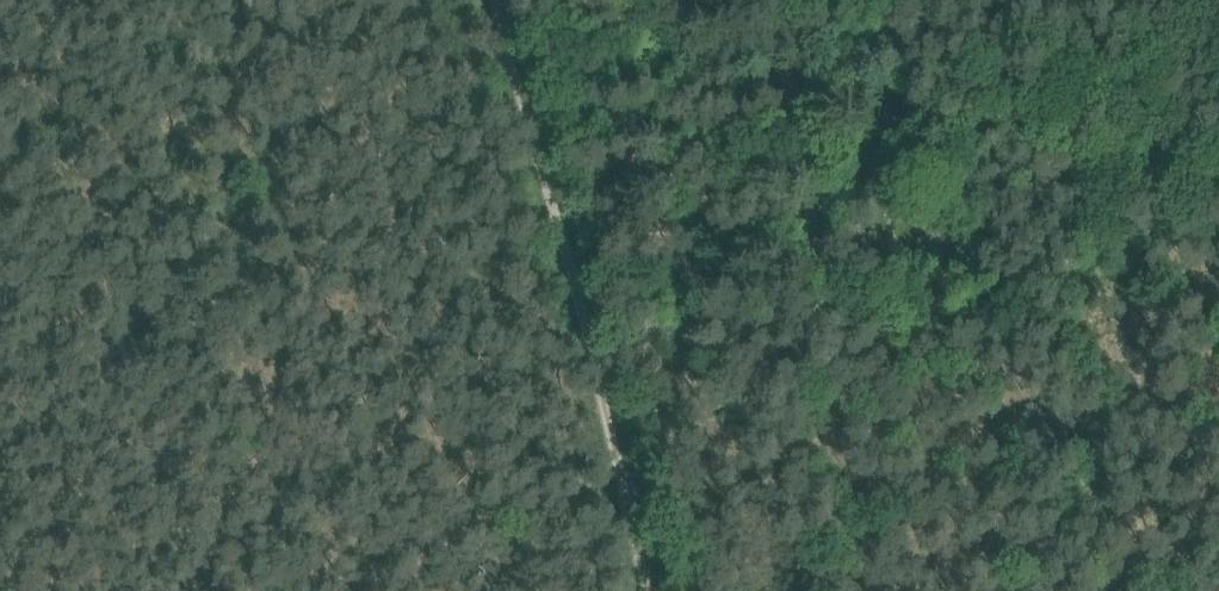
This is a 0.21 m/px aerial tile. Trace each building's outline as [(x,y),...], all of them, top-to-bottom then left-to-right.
[(1118,110),(1111,114),(1118,125),(1125,121),(1118,110)]
